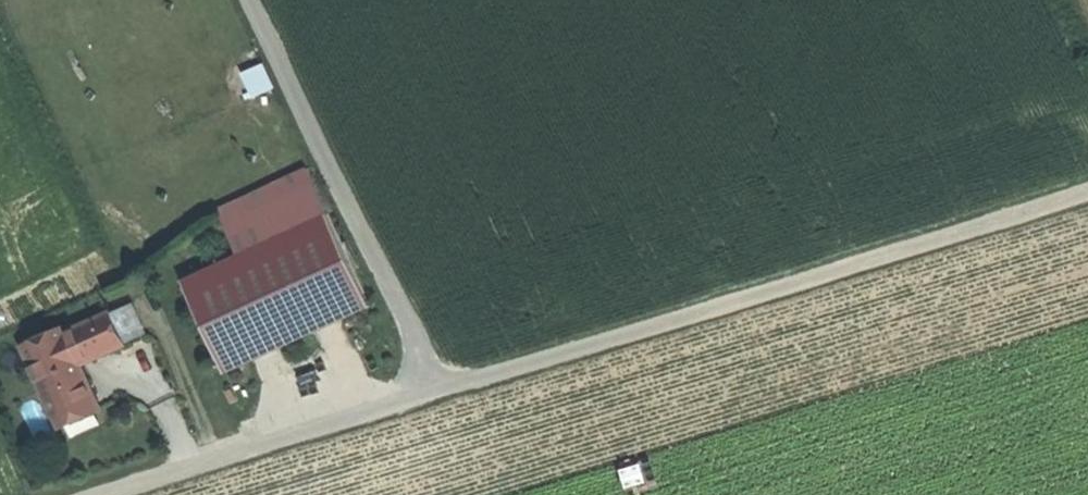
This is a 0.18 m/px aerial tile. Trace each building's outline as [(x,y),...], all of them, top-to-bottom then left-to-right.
[(260,63),(241,72),(252,97),(271,88),(260,63)] [(238,256),(328,215),(307,169),(217,210),(238,256)] [(328,215),(238,256),(180,283),(222,375),(370,307),(328,215)] [(108,316),(77,331),(91,362),(122,347),(108,316)] [(91,362),(77,331),(65,336),(79,367),(91,362)] [(65,336),(63,332),(22,351),(55,422),(96,404),(79,367),(65,336)] [(229,391),(223,394),(229,405),(235,403),(229,391)] [(96,404),(55,422),(59,430),(99,412),(96,404)]
